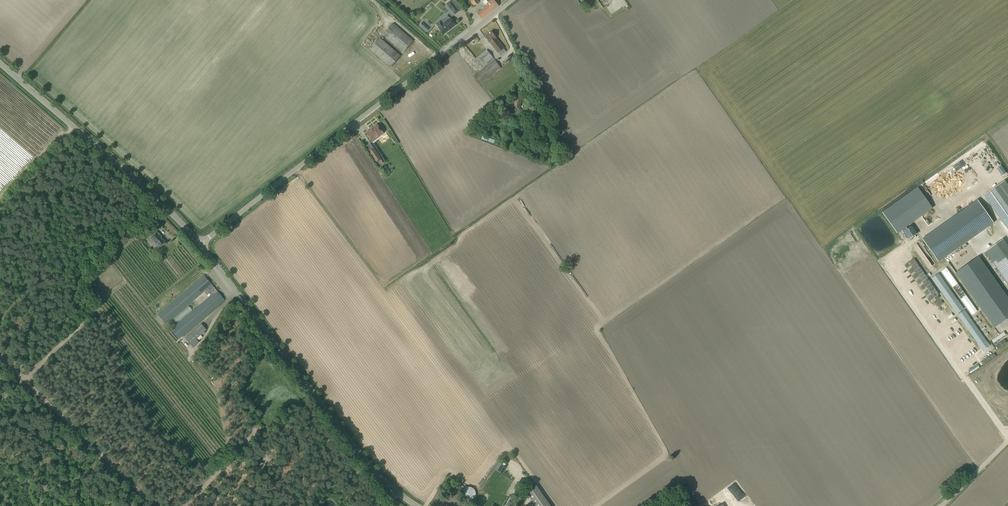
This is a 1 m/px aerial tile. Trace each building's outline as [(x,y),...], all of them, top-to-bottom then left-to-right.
[(446,4),(451,10),(455,15),(459,11),(458,10),(463,7),(457,0),(453,0),(451,1),(451,0),(446,4)] [(477,13),(481,19),(499,6),(494,0),(485,0),(483,2),(485,5),(486,4),(488,6),(480,12),(479,11),(477,13)] [(443,24),(441,21),(436,24),(439,27),(438,27),(444,34),(456,24),(451,17),(443,24)] [(422,22),(419,26),(426,32),(429,29),(422,22)] [(413,41),(393,24),(383,35),(403,52),(413,41)] [(504,48),(495,38),(496,37),(491,31),(485,37),(498,53),(500,56),(506,52),(504,48)] [(390,67),(400,56),(380,38),(370,50),(390,67)] [(494,59),(487,50),(475,59),(481,67),(486,63),(488,64),(494,59)] [(501,68),(495,60),(473,76),(480,85),(501,68)] [(523,94),(516,93),(513,109),(520,110),(523,94)] [(384,133),(377,124),(366,133),(372,142),(384,133)] [(544,147),(552,140),(544,131),(536,139),(544,147)] [(383,163),(373,147),(369,150),(379,166),(383,163)] [(997,167),(1002,175),(1007,172),(1001,164),(997,167)] [(983,195),(1007,230),(1007,229),(1007,185),(1004,180),(983,195)] [(977,200),(922,239),(938,262),(993,223),(977,200)] [(957,205),(951,209),(954,213),(960,209),(957,205)] [(928,225),(932,231),(937,228),(936,226),(941,223),(938,218),(928,225)] [(905,227),(902,230),(903,232),(909,239),(917,234),(911,226),(907,229),(905,227)] [(153,241),(159,247),(165,242),(161,237),(157,232),(147,240),(150,244),(153,241)] [(985,252),(1007,285),(1007,247),(1003,239),(985,252)] [(955,272),(980,308),(994,328),(1007,318),(1007,298),(1004,292),(993,277),(978,256),(955,272)] [(939,273),(931,278),(938,287),(945,282),(939,273)] [(206,289),(207,290),(204,292),(207,295),(209,293),(211,296),(170,330),(178,339),(224,300),(204,276),(158,314),(165,324),(206,289)] [(938,287),(944,296),(951,291),(945,282),(938,287)] [(951,291),(944,296),(950,305),(958,300),(951,291)] [(958,300),(950,305),(957,314),(964,309),(958,300)] [(176,322),(192,310),(189,306),(173,318),(176,322)] [(963,324),(971,319),(965,310),(957,315),(963,324)] [(971,319),(963,324),(970,333),(977,327),(971,319)] [(201,324),(184,338),(192,348),(198,342),(198,341),(202,337),(201,335),(196,339),(206,330),(201,324)] [(977,327),(970,333),(976,342),(983,336),(977,327)] [(1003,336),(1006,334),(1004,331),(992,339),(998,349),(1007,343),(1003,336)] [(976,342),(983,351),(990,345),(983,336),(976,342)] [(273,463),(271,460),(263,467),(266,470),(267,469),(266,468),(273,463)] [(499,463),(495,470),(499,473),(502,474),(503,473),(506,467),(499,463)] [(526,492),(536,505),(550,505),(536,485),(526,492)] [(474,489),(473,488),(472,488),(471,487),(470,487),(469,487),(468,487),(466,487),(465,488),(464,489),(463,489),(463,490),(462,491),(462,493),(462,494),(462,495),(462,496),(463,497),(463,498),(464,499),(465,500),(466,500),(468,501),(469,501),(470,501),(471,500),(472,500),(473,499),(474,498),(475,497),(475,496),(476,495),(476,494),(476,493),(475,491),(475,490),(474,489)]
